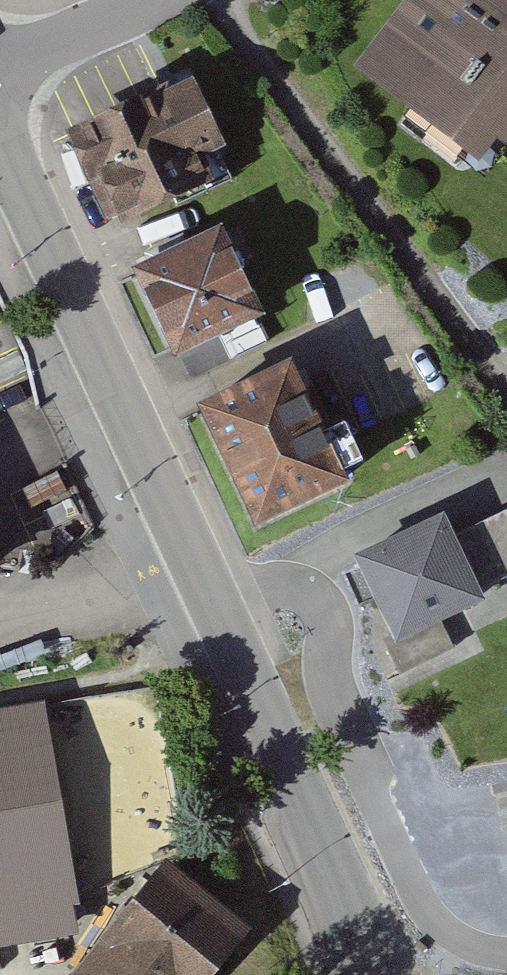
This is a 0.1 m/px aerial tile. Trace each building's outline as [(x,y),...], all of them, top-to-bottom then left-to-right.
[(386,71),(506,165),(506,0),(441,0),(386,71)] [(170,99),(76,141),(117,229),(210,187),(201,167),(224,156),(193,88),(170,99)] [(222,238),(136,276),(173,360),(259,322),(222,238)] [(290,372),(200,414),(256,532),(346,490),(290,372)] [(449,539),(474,591),(506,578),(506,511),(449,539)] [(449,539),(441,523),(357,562),(397,646),(481,606),(474,591),(449,539)] [(0,719),(0,946),(67,936),(62,901),(34,714),(0,719)] [(90,974),(243,974),(268,945),(178,869),(90,974)]
